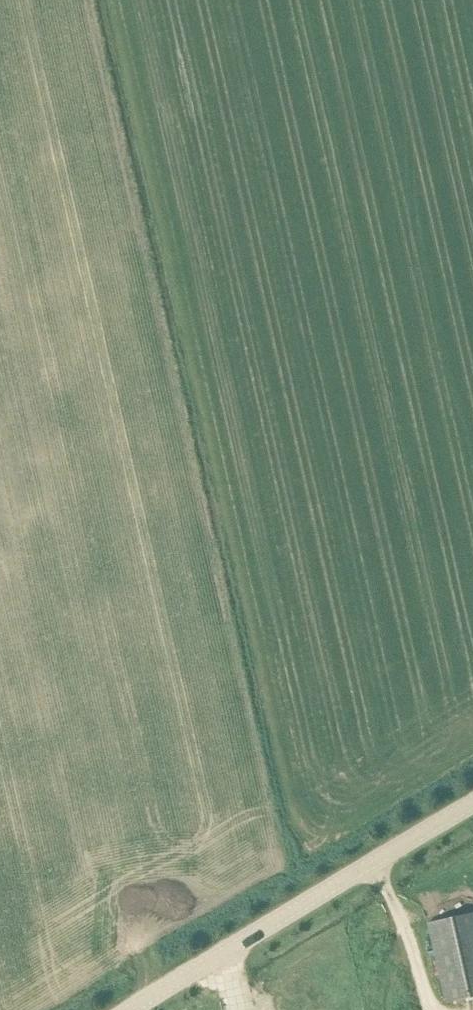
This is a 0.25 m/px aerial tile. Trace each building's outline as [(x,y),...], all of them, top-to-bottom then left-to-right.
[(433,942),(447,1003),(472,997),(472,912),(429,922),(433,942)]
